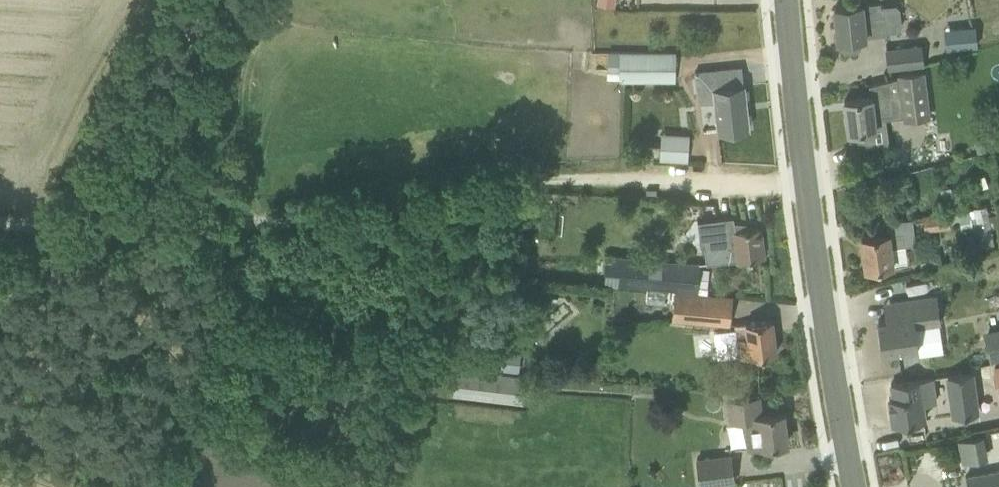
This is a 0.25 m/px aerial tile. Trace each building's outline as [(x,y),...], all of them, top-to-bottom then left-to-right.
[(886,33),(884,14),(883,1),(862,3),(862,2),(834,5),(838,38),(841,38),(842,46),(846,49),(858,48),(860,44),(859,36),(886,33)] [(948,48),(977,44),(975,25),(946,28),(948,48)] [(887,49),(889,67),(922,63),(921,45),(887,49)] [(675,51),(621,50),(620,81),(675,81),(675,51)] [(744,84),(742,66),(694,71),(698,102),(714,100),(718,130),(749,126),(745,84),(744,84)] [(929,116),(924,79),(923,71),(899,74),(900,75),(869,84),(871,96),(845,99),(848,131),(856,130),(858,143),(877,141),(874,112),(892,110),(889,91),(901,89),(905,119),(929,116)] [(660,160),(687,162),(689,136),(662,134),(660,160)] [(646,143),(645,153),(660,154),(660,144),(646,143)] [(976,242),(991,241),(990,205),(953,207),(954,221),(975,220),(976,242)] [(950,226),(948,210),(922,214),(924,230),(950,226)] [(761,225),(735,229),(733,215),(696,220),(696,222),(700,221),(706,262),(765,255),(761,225)] [(888,232),(861,235),(866,267),(893,263),(891,245),(916,242),(912,216),(886,220),(888,232)] [(959,232),(962,250),(963,251),(976,249),(972,229),(959,232)] [(697,291),(700,263),(606,254),(604,282),(697,291)] [(708,321),(710,294),(673,291),(671,317),(708,321)] [(940,322),(936,295),(890,301),(892,317),(878,319),(883,351),(918,346),(915,325),(940,322)] [(740,356),(760,354),(776,352),(772,318),(746,322),(736,323),(737,338),(717,340),(719,357),(739,354),(740,356)] [(992,359),(998,358),(998,332),(986,335),(992,359)] [(500,367),(518,366),(518,350),(499,351),(500,367)] [(454,393),(492,398),(523,401),(526,376),(456,367),(454,393)] [(948,374),(953,415),(977,411),(972,371),(948,374)] [(924,419),(922,402),(935,400),(932,376),(891,382),(893,396),(889,397),(892,423),(924,419)] [(748,446),(751,446),(762,445),(787,442),(784,411),(761,414),(759,395),(726,399),(728,421),(744,419),(746,430),(747,430),(748,446)] [(956,438),(962,461),(987,454),(981,432),(956,438)] [(699,486),(735,482),(731,452),(696,457),(699,486)] [(965,474),(968,486),(998,486),(998,467),(965,474)]
